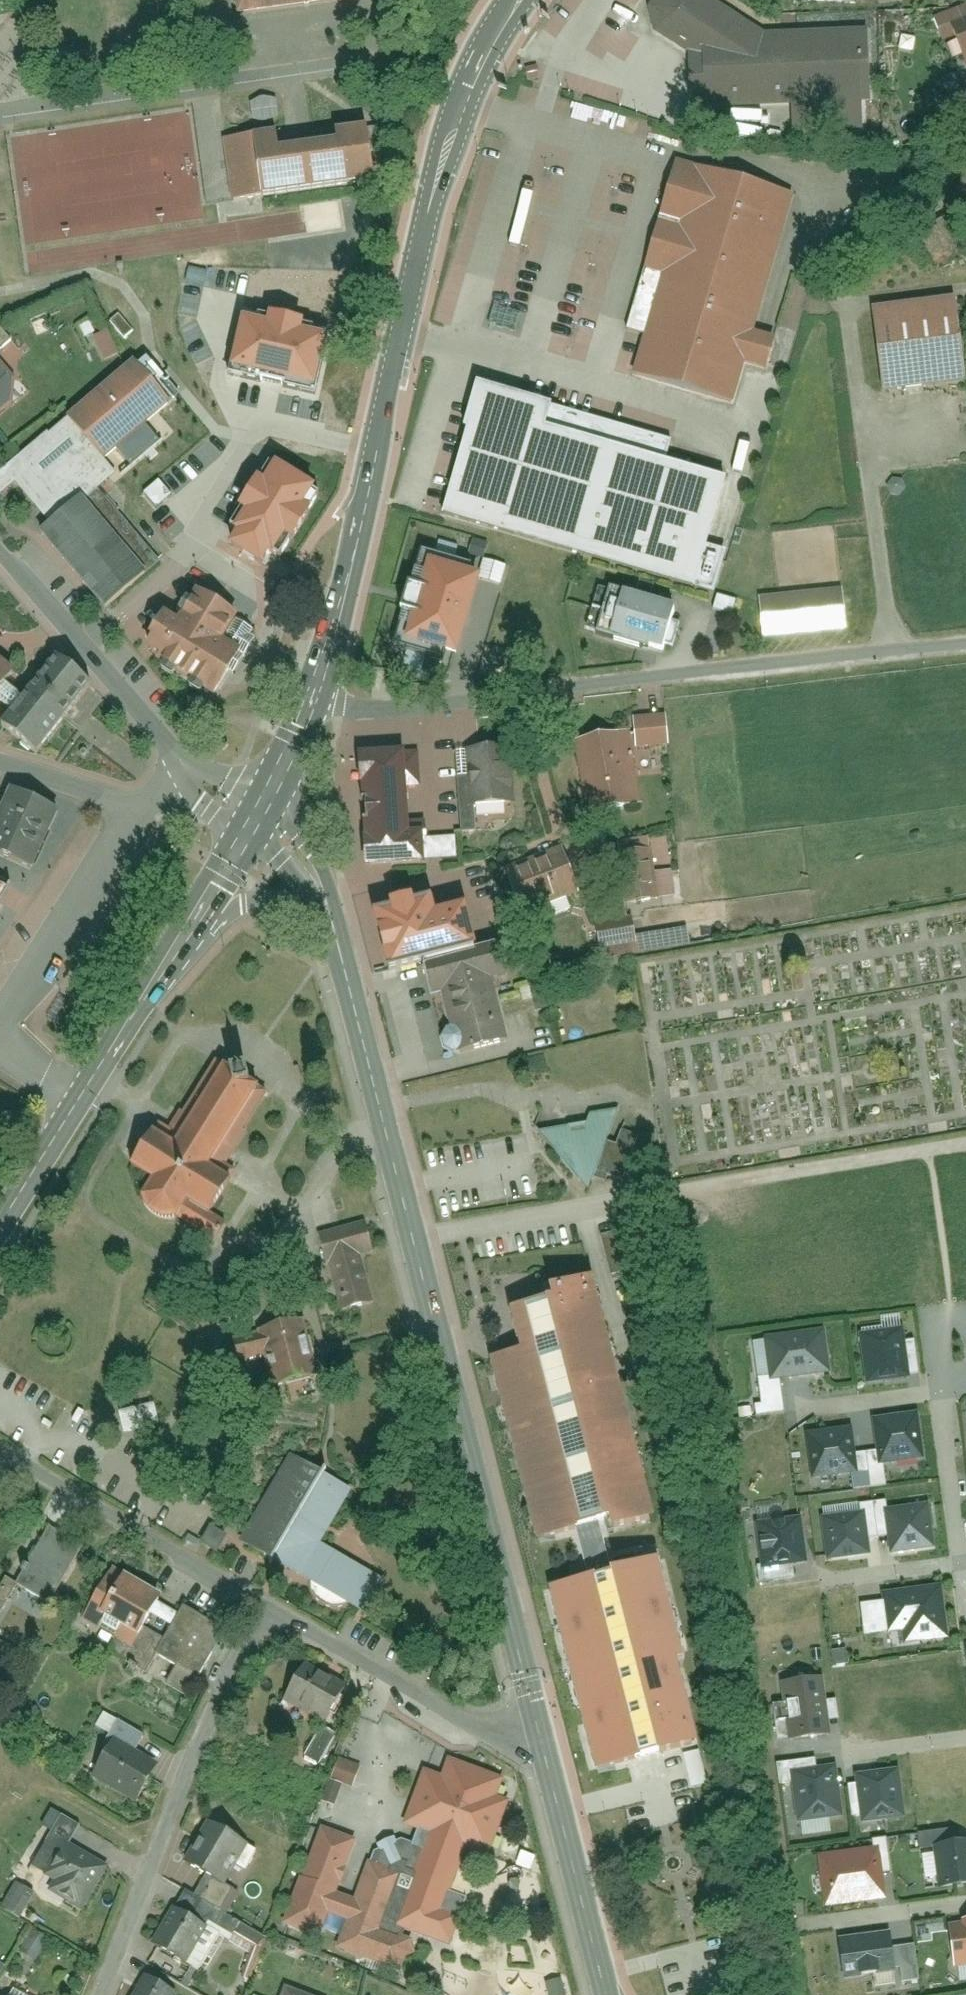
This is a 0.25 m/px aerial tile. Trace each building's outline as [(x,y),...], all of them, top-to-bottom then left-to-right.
[(220,14),(325,0),(218,0),(220,14)] [(644,13),(647,33),(684,55),(678,84),(680,118),(781,112),(783,140),(862,135),(861,108),(872,107),(867,28),(760,35),(704,0),(651,0),(644,13)] [(932,22),(939,42),(951,37),(965,32),(965,9),(932,22)] [(951,37),(962,65),(965,63),(965,32),(951,37)] [(346,120),(306,125),(308,140),(301,141),(252,148),(249,128),(220,132),(228,197),(354,180),(346,120)] [(631,376),(736,406),(742,366),(763,372),(771,344),(748,337),(789,196),(671,162),(622,337),(641,342),(631,376)] [(954,302),(874,311),(884,391),(963,382),(954,302)] [(234,374),(317,391),(329,333),(246,316),(234,374)] [(108,330),(93,336),(104,361),(119,354),(108,330)] [(81,606),(131,564),(73,496),(97,475),(84,459),(146,406),(108,361),(0,454),(0,483),(3,480),(32,515),(15,529),(81,606)] [(12,392),(0,378),(0,402),(12,392)] [(660,444),(481,395),(447,519),(713,593),(726,549),(709,544),(726,484),(715,481),(655,465),(660,444)] [(312,493),(314,489),(277,465),(274,469),(266,464),(227,526),(237,533),(229,545),(260,564),(269,549),(281,556),(319,497),(312,493)] [(155,508),(170,496),(158,482),(144,493),(155,508)] [(478,580),(501,584),(505,565),(482,561),(478,580)] [(454,656),(476,579),(423,564),(401,641),(454,656)] [(154,662),(210,694),(243,637),(228,628),(235,616),(192,590),(174,621),(161,613),(146,639),(152,642),(147,651),(157,657),(154,662)] [(595,636),(604,638),(612,592),(604,590),(595,636)] [(841,591),(762,600),(766,639),(846,630),(841,591)] [(717,596),(714,609),(733,614),(737,601),(717,596)] [(676,612),(622,597),(610,639),(664,654),(667,644),(675,646),(681,623),(674,621),(676,612)] [(89,686),(55,658),(0,724),(0,725),(33,753),(89,686)] [(641,715),(644,743),(671,739),(668,712),(641,715)] [(576,736),(593,814),(642,804),(626,725),(576,736)] [(405,752),(357,756),(363,846),(411,843),(405,752)] [(472,811),(508,808),(504,752),(467,755),(472,811)] [(20,871),(47,811),(0,790),(0,862),(20,871)] [(520,910),(576,892),(564,853),(508,871),(520,910)] [(649,899),(682,893),(676,862),(643,868),(649,899)] [(391,967),(432,956),(417,898),(376,908),(391,967)] [(596,933),(599,957),(662,949),(660,932),(633,935),(632,929),(596,933)] [(437,962),(444,988),(494,975),(519,968),(513,943),(437,962)] [(460,1051),(510,1038),(494,975),(444,988),(460,1051)] [(153,1131),(134,1120),(106,1166),(136,1184),(127,1198),(129,1211),(148,1221),(163,1221),(172,1206),(202,1224),(234,1172),(216,1161),(263,1084),(204,1048),(153,1131)] [(582,1203),(617,1114),(588,1118),(584,1129),(536,1136),(582,1203)] [(379,1249),(371,1219),(326,1230),(345,1307),(378,1299),(366,1252),(379,1249)] [(496,1364),(546,1557),(603,1543),(652,1530),(590,1292),(507,1313),(519,1358),(496,1364)] [(276,1384),(324,1373),(310,1317),(248,1332),(253,1356),(268,1352),(276,1384)] [(779,1378),(834,1369),(826,1320),(771,1329),(779,1378)] [(872,1382),(914,1375),(906,1323),(863,1330),(872,1382)] [(123,1433),(156,1424),(150,1402),(117,1411),(123,1433)] [(876,1418),(883,1465),(935,1457),(927,1409),(876,1418)] [(809,1421),(818,1477),(864,1470),(855,1413),(809,1421)] [(357,1486),(297,1452),(246,1540),(371,1612),(391,1577),(326,1539),(357,1486)] [(900,1551),(941,1544),(934,1498),(892,1505),(900,1551)] [(773,1566),(811,1560),(802,1508),(765,1514),(773,1566)] [(22,1579),(59,1601),(94,1542),(57,1520),(22,1579)] [(201,1544),(218,1550),(225,1532),(207,1526),(201,1544)] [(87,1616),(136,1645),(167,1592),(131,1571),(127,1578),(114,1570),(87,1616)] [(0,1592),(0,1616),(3,1618),(24,1582),(11,1574),(0,1592)] [(898,1645),(950,1637),(940,1575),(889,1583),(898,1645)] [(189,1603),(161,1652),(181,1663),(170,1681),(193,1695),(232,1627),(189,1603)] [(332,1722),(357,1684),(311,1655),(287,1694),(328,1720),(332,1722)] [(798,1740),(833,1734),(824,1677),(789,1682),(798,1740)] [(117,1735),(140,1748),(149,1733),(109,1710),(100,1725),(117,1735)] [(332,1722),(328,1720),(306,1754),(324,1765),(345,1730),(332,1722)] [(96,1772),(141,1799),(163,1762),(140,1748),(117,1735),(96,1772)] [(305,1873),(286,1923),(324,1937),(333,1911),(350,1917),(340,1946),(405,1970),(411,1955),(421,1951),(416,1936),(408,1933),(411,1926),(456,1943),(473,1895),(458,1890),(475,1843),(496,1851),(516,1798),(503,1794),(510,1775),(454,1754),(447,1771),(430,1765),(410,1821),(423,1826),(418,1839),(407,1835),(401,1837),(400,1833),(382,1842),(384,1846),(380,1848),(376,1858),(373,1857),(359,1895),(342,1889),(361,1836),(327,1823),(308,1874),(305,1873)] [(348,1779),(359,1783),(366,1763),(342,1754),(335,1774),(348,1779)] [(806,1822),(846,1816),(838,1764),(797,1770),(806,1822)] [(868,1818),(905,1812),(898,1768),(861,1774),(868,1818)] [(348,1779),(335,1774),(327,1798),(339,1802),(348,1779)] [(38,1863),(52,1871),(71,1838),(75,1841),(85,1823),(68,1813),(38,1863)] [(212,1870),(232,1882),(256,1842),(214,1816),(189,1856),(212,1870)] [(53,1888),(89,1909),(115,1864),(75,1841),(71,1838),(52,1871),(50,1873),(59,1878),(53,1888)] [(827,1909),(894,1898),(886,1843),(818,1854),(827,1909)] [(965,1882),(965,1843),(943,1847),(949,1885),(965,1882)] [(198,1892),(232,1913),(246,1891),(232,1882),(212,1870),(198,1892)] [(8,1905),(26,1916),(41,1890),(23,1880),(8,1905)] [(192,1888),(181,1906),(214,1925),(234,1938),(245,1920),(232,1913),(198,1892),(192,1888)] [(155,1939),(192,1961),(214,1925),(181,1906),(177,1903),(155,1939)] [(965,1970),(965,1915),(946,1918),(954,1972),(965,1970)] [(24,1949),(41,1959),(53,1938),(36,1928),(24,1949)] [(892,1947),(890,1935),(840,1942),(845,1978),(895,1971),(895,1970),(892,1947)] [(914,1944),(892,1947),(895,1970),(900,1969),(902,1983),(919,1981),(914,1944)] [(183,1990),(150,1970),(135,1994),(181,1994),(183,1990)] [(549,1981),(550,1994),(565,1994),(563,1979),(549,1981)] [(292,1983),(287,1994),(322,1994),(292,1983)]
